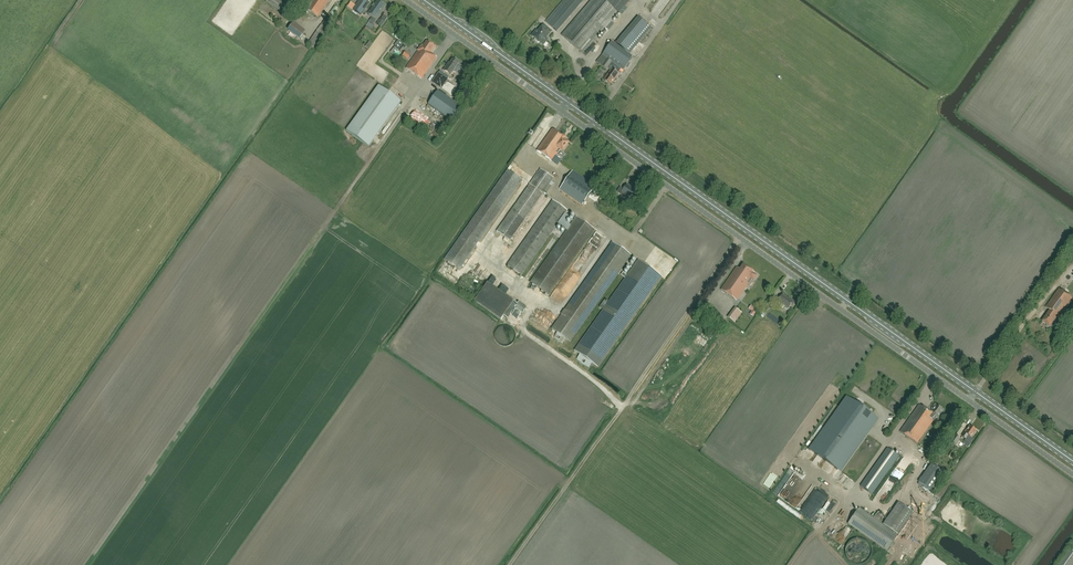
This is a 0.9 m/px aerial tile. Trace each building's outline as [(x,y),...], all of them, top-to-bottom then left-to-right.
[(266,1),(285,14),(292,3),(287,0),(266,0),(266,1)] [(306,9),(318,17),(330,0),(313,0),(306,9)] [(366,0),(360,0),(353,9),(359,14),(368,1),(366,0)] [(372,17),(376,20),(386,6),(385,6),(385,4),(383,3),(382,3),(378,0),(368,14),(369,15),(369,16),(371,17),(372,17)] [(562,36),(586,57),(596,45),(593,42),(629,0),(593,0),(562,36)] [(334,15),(339,8),(335,6),(330,13),(334,15)] [(294,19),(287,26),(298,36),(305,30),(294,19)] [(535,41),(536,42),(538,43),(539,43),(543,46),(548,40),(546,39),(552,32),(544,25),(538,32),(537,30),(532,36),(535,39),(535,41)] [(421,79),(437,57),(430,53),(435,47),(427,41),(423,47),(421,46),(418,50),(418,51),(406,68),(421,79)] [(607,58),(612,62),(623,70),(632,57),(611,42),(603,55),(597,62),(602,66),(607,58)] [(607,58),(602,66),(607,69),(612,62),(607,58)] [(444,70),(448,72),(451,74),(459,63),(453,59),(450,63),(449,63),(444,70)] [(617,80),(617,78),(620,74),(612,69),(604,79),(605,80),(611,84),(613,81),(614,82),(616,82),(617,80)] [(441,74),(435,83),(444,89),(450,80),(441,74)] [(346,131),(369,147),(401,102),(379,86),(346,131)] [(451,121),(461,107),(438,90),(428,104),(451,121)] [(563,151),(568,143),(564,140),(565,138),(563,136),(552,129),(537,151),(551,161),(557,153),(558,153),(560,150),(563,151)] [(528,144),(532,147),(538,138),(534,135),(528,144)] [(510,241),(554,178),(541,168),(496,231),(510,241)] [(459,270),(523,180),(508,169),(444,259),(459,270)] [(582,205),(595,186),(573,170),(560,189),(582,205)] [(633,199),(638,192),(627,184),(623,189),(620,187),(617,192),(623,196),(625,194),(633,199)] [(522,275),(568,210),(553,200),(507,265),(522,275)] [(549,295),(595,229),(577,217),(531,282),(549,295)] [(631,255),(612,242),(551,329),(570,342),(631,255)] [(661,277),(639,260),(575,351),(598,367),(661,277)] [(753,280),(757,276),(753,273),(754,272),(744,265),(740,269),(737,267),(721,290),(736,300),(748,283),(751,278),(753,280)] [(1055,328),(1056,326),(1056,324),(1054,322),(1058,316),(1060,318),(1072,300),(1072,299),(1059,289),(1046,307),(1050,311),(1042,322),(1047,325),(1046,326),(1048,327),(1049,327),(1050,327),(1050,326),(1053,328),(1055,328)] [(778,301),(785,306),(785,307),(785,308),(787,309),(788,309),(791,305),(793,306),(795,302),(791,299),(790,300),(782,295),(778,301)] [(528,307),(520,301),(515,307),(517,308),(514,311),(520,315),(522,312),(524,313),(528,307)] [(728,316),(734,321),(742,311),(735,306),(728,316)] [(499,317),(505,322),(508,319),(503,313),(499,317)] [(865,413),(866,413),(866,408),(864,408),(863,403),(852,404),(853,413),(859,413),(860,420),(866,420),(865,413)] [(938,418),(943,410),(935,404),(931,409),(932,410),(930,413),(919,405),(900,432),(917,444),(934,420),(933,420),(936,417),(938,418)] [(971,443),(973,439),(971,438),(976,431),(970,427),(967,430),(966,430),(962,436),(971,443)] [(955,447),(961,439),(955,434),(949,443),(955,447)] [(802,456),(805,458),(806,457),(810,460),(816,453),(808,447),(802,456)] [(872,494),(899,456),(888,448),(861,486),(872,494)] [(818,455),(813,462),(818,466),(824,459),(818,455)] [(823,459),(819,467),(831,474),(836,467),(823,459)] [(904,465),(891,473),(893,476),(888,479),(891,485),(897,482),(895,478),(907,471),(904,465)] [(925,489),(932,489),(932,470),(921,470),(921,483),(925,483),(925,489)] [(888,495),(885,491),(873,498),(878,505),(884,502),(882,499),(888,495)] [(826,510),(830,513),(834,508),(830,504),(826,510)] [(848,524),(882,548),(887,551),(898,536),(859,508),(848,524)]
